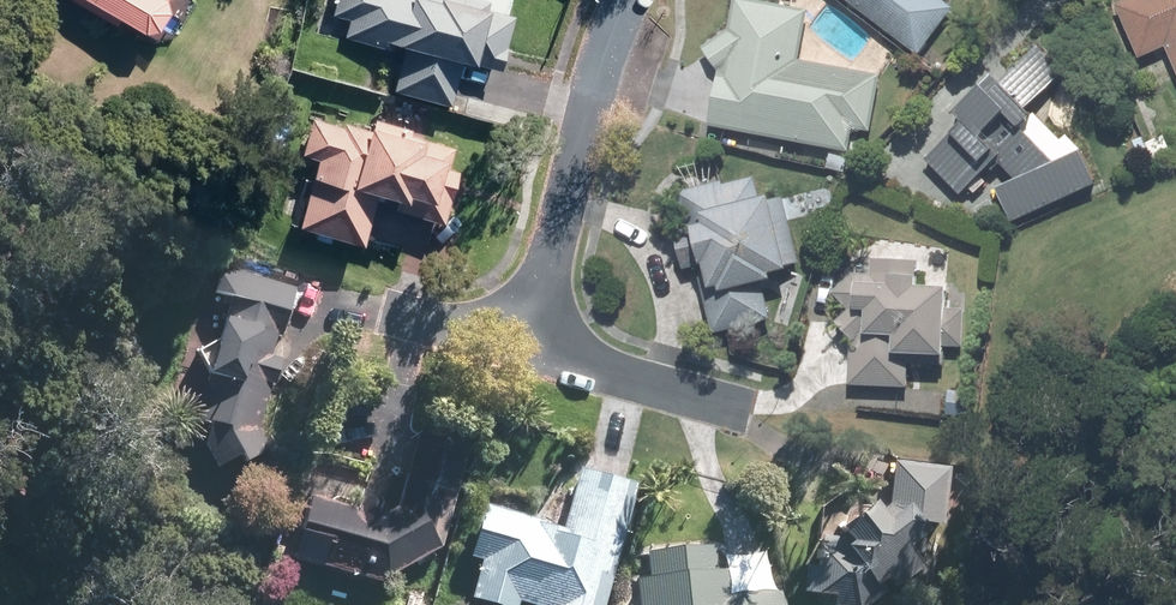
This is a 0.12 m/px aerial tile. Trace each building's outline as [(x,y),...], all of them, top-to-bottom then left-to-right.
[(142,35),(160,5),(152,1),(153,0),(82,0),(142,35)] [(398,48),(388,90),(450,106),(459,63),(493,71),(505,19),(475,12),(478,0),(332,0),(324,31),(398,48)] [(914,58),(958,0),(839,0),(914,58)] [(1114,6),(1138,63),(1166,51),(1175,75),(1175,0),(1128,0),(1114,6)] [(701,49),(717,76),(707,126),(846,151),(849,130),(870,134),(879,80),(795,66),(804,15),(732,3),(726,33),(701,49)] [(954,122),(923,157),(960,199),(997,165),(1012,182),(994,190),(1010,224),(1091,186),(1073,148),(1027,106),(1065,64),(1039,40),(1000,83),(988,72),(947,116),(954,122)] [(364,132),(308,119),(300,155),(308,156),(291,232),(359,247),(369,204),(445,222),(457,172),(444,169),(448,151),(408,142),(411,132),(366,122),(364,132)] [(754,171),(673,193),(711,333),(765,319),(755,283),(801,270),(781,196),(762,201),(754,171)] [(835,278),(834,309),(851,310),(847,387),(905,390),(907,367),(943,369),(944,349),(962,350),(965,295),(945,294),(947,252),(854,248),(852,279),(835,278)] [(250,437),(295,290),(220,267),(172,425),(199,433),(213,468),(257,459),(250,437)] [(305,494),(289,551),(380,577),(437,549),(468,454),(430,442),(409,505),(379,517),(384,500),(359,493),(355,508),(305,494)] [(801,594),(841,604),(849,604),(879,582),(927,581),(938,469),(890,464),(886,502),(875,514),(867,503),(832,527),(842,543),(821,558),(801,594)] [(463,559),(474,563),(463,600),(479,604),(598,604),(632,491),(572,473),(557,524),(481,501),(463,559)] [(637,604),(774,604),(773,590),(717,596),(711,540),(644,547),(647,578),(634,580),(637,604)]
